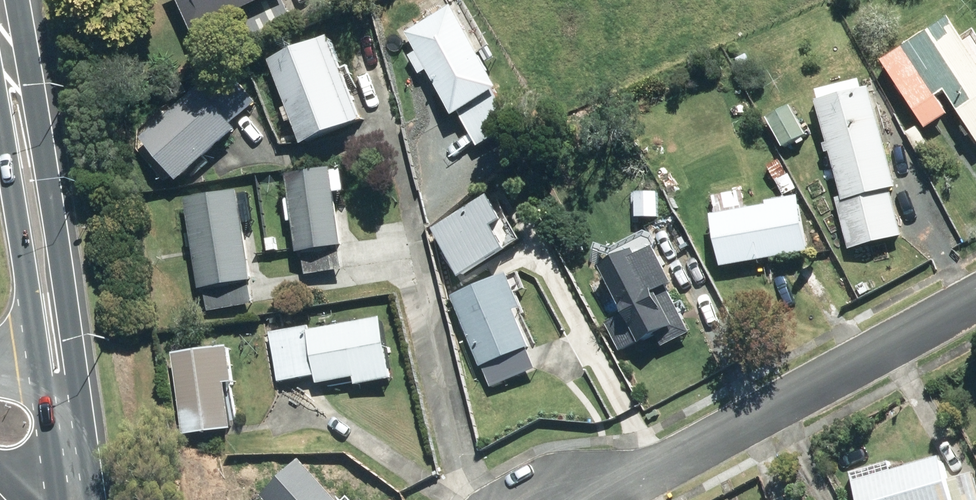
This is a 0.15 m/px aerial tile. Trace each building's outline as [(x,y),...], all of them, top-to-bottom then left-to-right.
[(195,34),(234,16),(245,41),(293,19),(284,0),(178,0),(195,34)] [(420,27),(407,34),(453,116),(456,114),(475,149),(515,126),(495,92),(500,89),(450,0),(447,0),(415,18),(420,27)] [(886,11),(900,4),(898,0),(881,0),(886,11)] [(951,114),(939,97),(947,92),(975,136),(975,57),(950,18),(883,62),(928,129),(951,114)] [(268,61),(302,144),(361,120),(328,37),(268,61)] [(819,103),(844,197),(835,199),(849,251),(904,236),(891,191),(898,189),(871,89),(864,91),(861,80),(819,91),(822,103),(819,103)] [(199,87),(141,139),(179,181),(237,129),(199,87)] [(791,106),(768,119),(785,148),(808,135),(791,106)] [(761,128),(754,114),(743,120),(750,134),(761,128)] [(780,161),(769,167),(785,196),(796,190),(780,161)] [(339,248),(343,247),(335,194),(345,192),(342,171),(332,172),(332,169),(286,175),(289,199),(285,200),(288,224),(293,223),(298,254),(303,253),(306,276),(342,271),(339,248)] [(245,224),(254,223),(250,194),(240,195),(239,191),(186,198),(191,235),(186,236),(188,251),(194,250),(199,290),(205,289),(208,312),(253,306),(250,282),(253,282),(245,224)] [(717,215),(712,216),(722,268),(810,252),(800,197),(769,203),(769,205),(746,210),(743,192),(714,197),(717,215)] [(668,288),(674,285),(655,247),(638,256),(636,250),(602,268),(626,317),(608,326),(621,353),(658,334),(665,347),(691,334),(668,288)] [(516,312),(523,309),(509,275),(453,298),(491,389),(535,370),(526,349),(530,347),(516,312)] [(270,334),(278,383),(315,377),(316,384),(355,378),(356,386),(391,380),(381,320),(310,332),(309,327),(270,334)] [(225,383),(233,382),(230,348),(174,355),(183,437),(230,431),(225,383)] [(974,476),(947,483),(941,460),(892,473),(890,463),(852,473),(860,499),(975,499),(975,482),(974,476)] [(263,499),(336,499),(303,462),(262,499),(263,499)]
